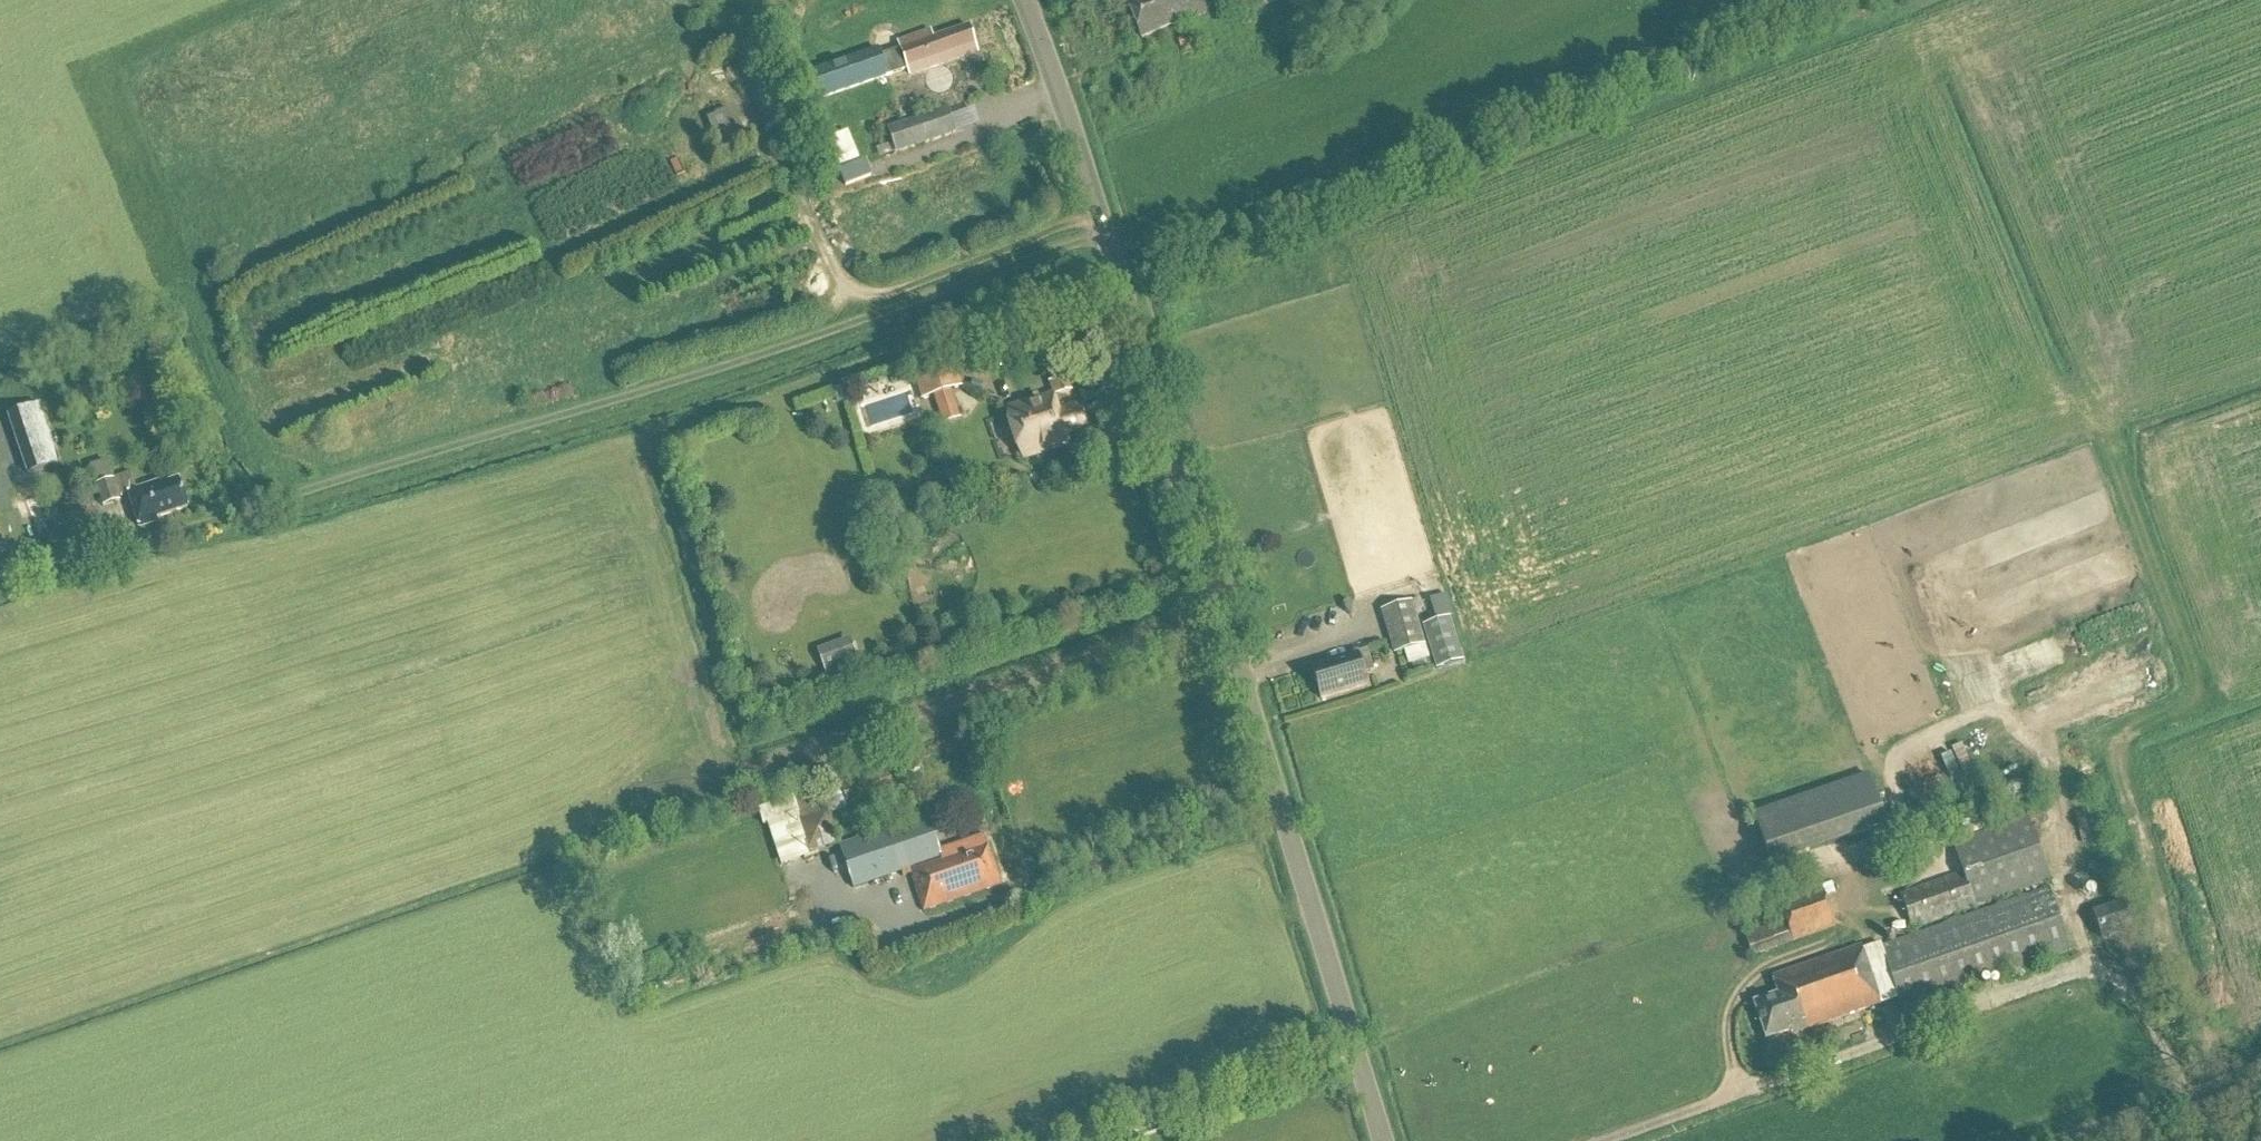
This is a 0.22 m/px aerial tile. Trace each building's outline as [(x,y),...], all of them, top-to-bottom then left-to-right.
[(1142,41),(1172,27),(1174,31),(1246,0),(1135,0),(1126,4),(1142,41)] [(1267,14),(1301,0),(1261,0),(1267,14)] [(978,54),(969,28),(932,40),(930,33),(899,44),(902,52),(878,60),(876,52),(814,73),(823,100),(886,79),(886,78),(908,70),(910,76),(978,54)] [(1182,56),(1198,48),(1193,37),(1177,44),(1182,56)] [(896,155),(955,135),(947,111),(888,131),(896,155)] [(721,151),(741,143),(735,129),(715,137),(721,151)] [(873,179),(868,165),(840,176),(845,190),(873,179)] [(910,368),(922,404),(933,401),(941,429),(960,423),(951,394),(962,391),(955,369),(980,361),(975,347),(910,368)] [(1052,399),(1072,393),(1067,378),(1048,384),(1051,396),(1052,399)] [(94,382),(75,387),(78,397),(97,392),(94,382)] [(1088,429),(1082,411),(1077,413),(1076,408),(1057,414),(1052,399),(1051,396),(1008,410),(1025,461),(1070,446),(1067,436),(1088,429)] [(41,407),(9,418),(29,476),(61,465),(41,407)] [(113,481),(114,482),(112,482),(106,464),(89,470),(103,510),(120,504),(118,498),(128,495),(139,529),(158,523),(157,520),(187,510),(178,481),(164,486),(163,483),(136,491),(131,475),(113,481)] [(59,510),(79,503),(71,481),(51,488),(59,510)] [(37,497),(25,501),(38,538),(49,534),(37,497)] [(97,540),(108,536),(97,504),(79,510),(83,522),(89,519),(97,540)] [(1392,658),(1403,655),(1407,670),(1411,669),(1413,675),(1430,670),(1414,615),(1422,613),(1419,602),(1379,614),(1392,658)] [(1420,629),(1434,673),(1462,664),(1448,621),(1420,629)] [(1313,669),(1322,700),(1365,687),(1361,676),(1372,673),(1367,655),(1356,658),(1356,657),(1313,669)] [(829,818),(910,790),(902,767),(839,789),(837,784),(816,791),(818,795),(793,804),(792,801),(756,814),(762,830),(765,829),(780,871),(809,861),(807,853),(838,843),(829,818)] [(1866,777),(1753,817),(1771,868),(1884,828),(1866,777)] [(855,889),(910,871),(924,913),(1000,888),(984,838),(939,853),(927,819),(841,848),(855,889)] [(1963,875),(1900,897),(1912,931),(2049,883),(2027,821),(1953,847),(1963,875)] [(1769,927),(1767,920),(1742,928),(1752,958),(1792,943),(1834,928),(1821,890),(1778,904),(1784,922),(1769,927)] [(2048,891),(1862,953),(1861,948),(1770,979),(1776,996),(1753,1004),(1766,1041),(1796,1030),(1797,1034),(1880,1006),(1880,1004),(1897,998),(1902,1010),(2070,953),(2048,891)] [(2131,931),(2122,906),(2093,916),(2101,941),(2131,931)] [(1834,1029),(1814,1035),(1819,1050),(1839,1043),(1834,1029)]
